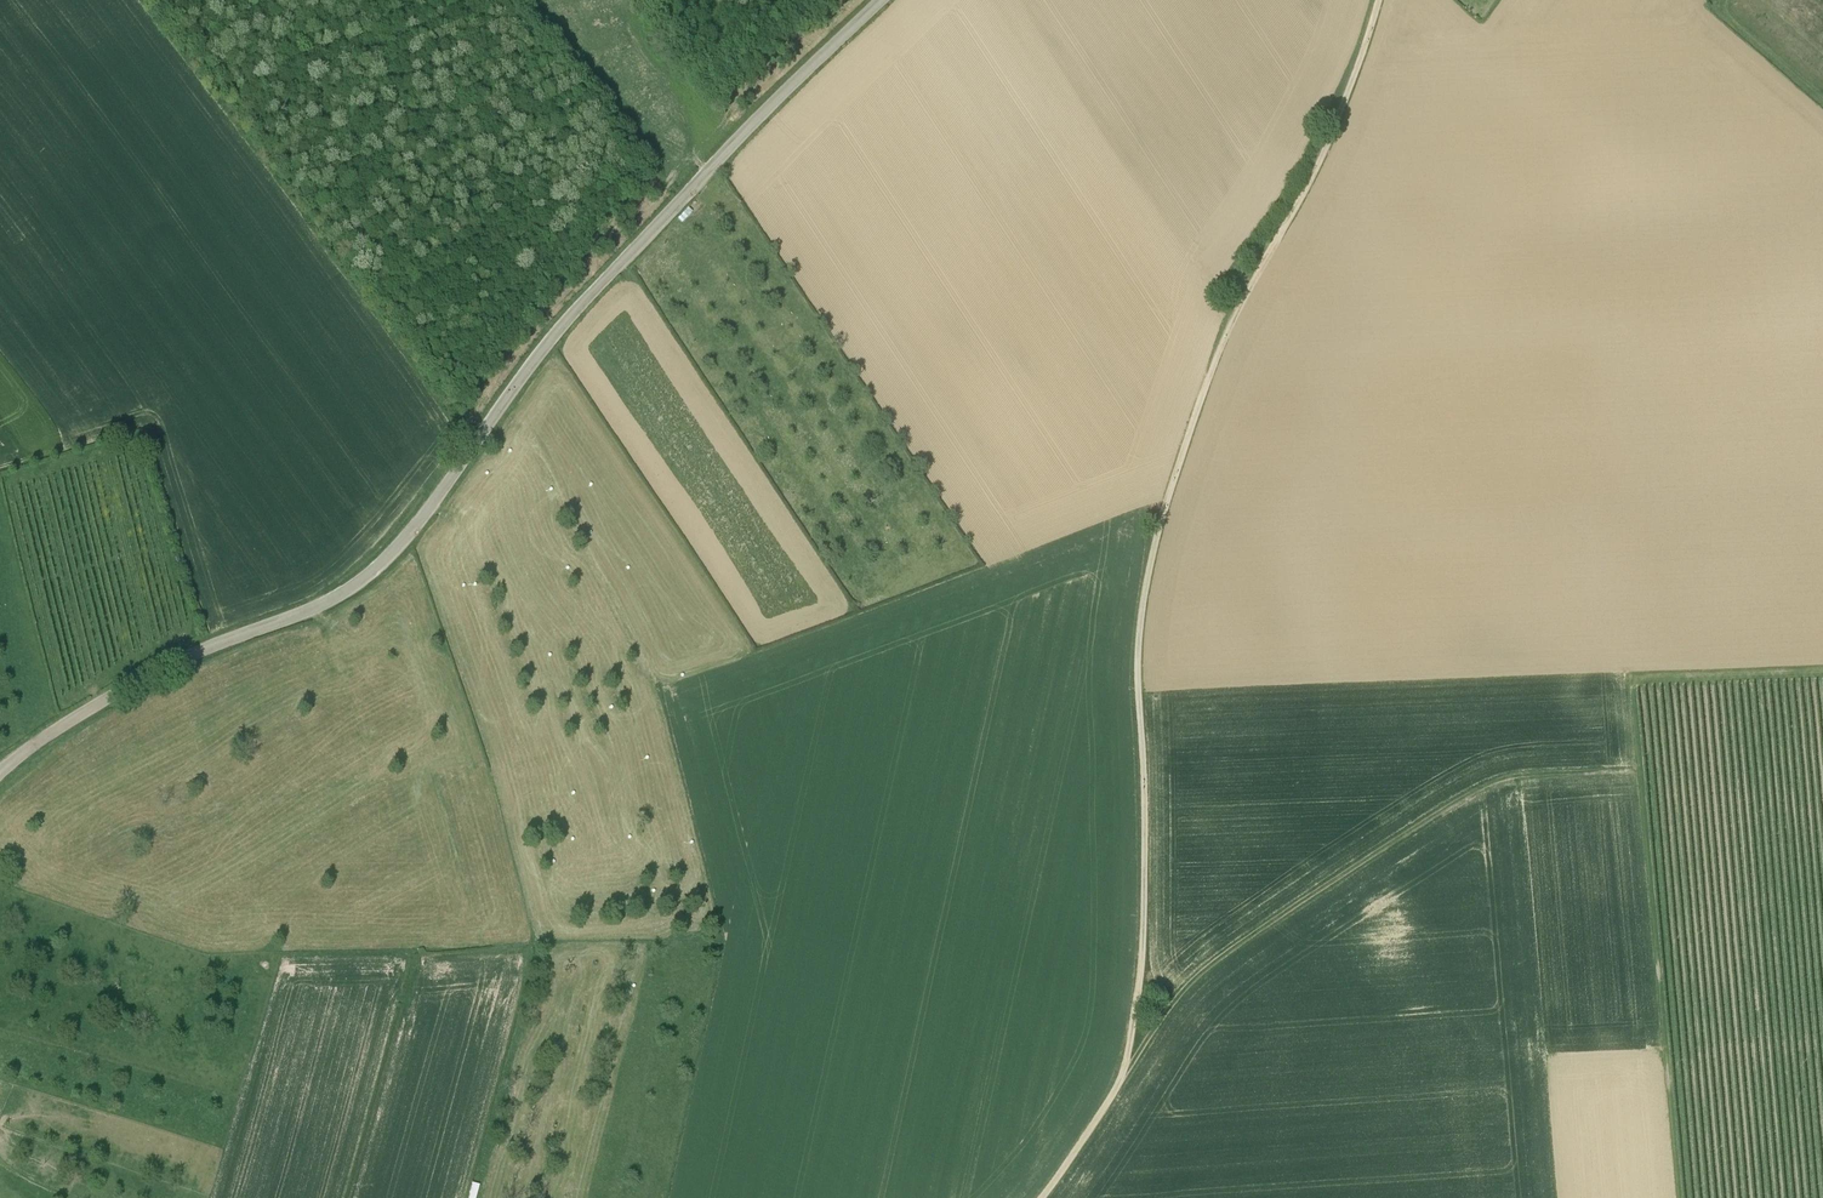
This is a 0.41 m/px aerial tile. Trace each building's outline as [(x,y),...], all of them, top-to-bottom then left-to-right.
[(479,1183),(472,1182),(469,1197),(477,1197),(479,1183)]
